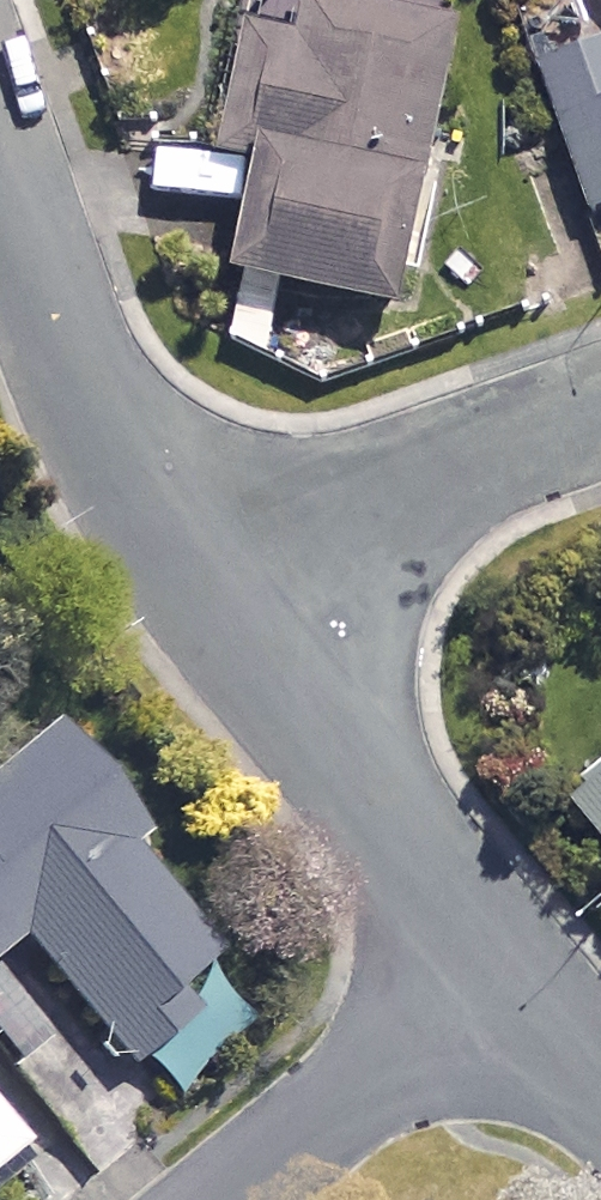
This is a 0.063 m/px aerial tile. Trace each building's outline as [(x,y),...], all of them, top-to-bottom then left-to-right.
[(288,0),(259,0),(230,171),(262,176),(242,292),(410,320),(460,29),(288,0)] [(550,73),(595,220),(600,218),(600,57),(550,73)] [(65,737),(0,792),(0,963),(24,943),(135,1074),(180,1036),(163,1015),(224,964),(134,858),(154,841),(65,737)] [(581,810),(600,834),(600,794),(581,810)] [(0,1127),(0,1176),(24,1156),(0,1127)]
